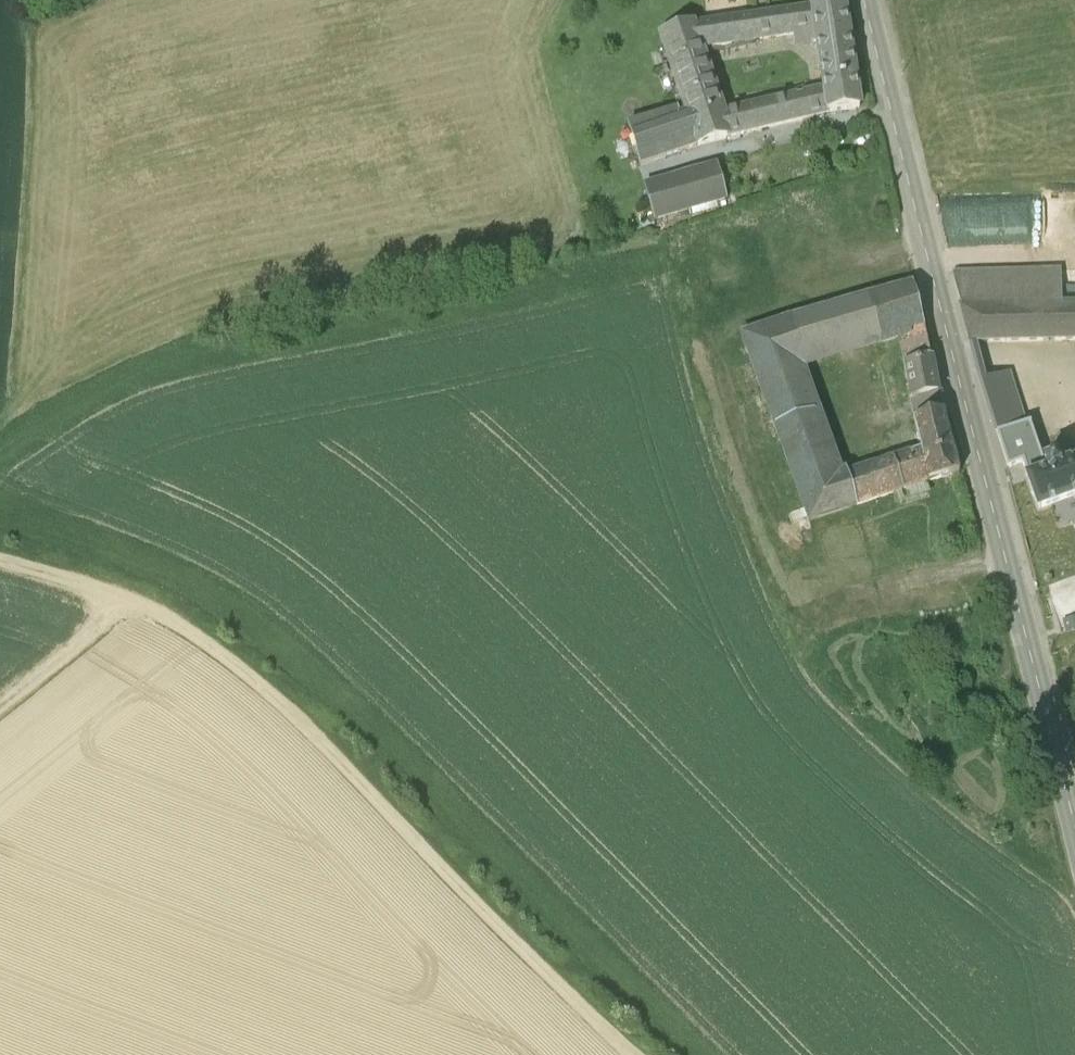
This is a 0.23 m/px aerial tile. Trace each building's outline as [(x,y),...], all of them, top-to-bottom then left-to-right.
[(692,28),(692,27),(663,38),(685,107),(627,126),(640,165),(698,146),(830,114),(859,110),(844,7),(763,18),(692,28)] [(718,170),(645,190),(654,221),(726,200),(718,170)] [(969,342),(1074,340),(1074,308),(1061,309),(1059,272),(952,274),(969,342)] [(913,399),(938,393),(935,381),(931,356),(914,287),(789,322),(788,321),(743,335),(809,519),(958,473),(944,415),(914,421),(922,451),(838,477),(797,364),(897,336),(913,399)] [(1004,376),(981,383),(1008,468),(1022,461),(1037,455),(1037,454),(1009,377),(1004,376)] [(1046,450),(1037,454),(1037,455),(1022,461),(1039,509),(1074,496),(1074,462),(1059,467),(1056,458),(1049,460),(1046,450)] [(1064,621),(1068,634),(1074,633),(1074,618),(1073,619),(1064,621)]
